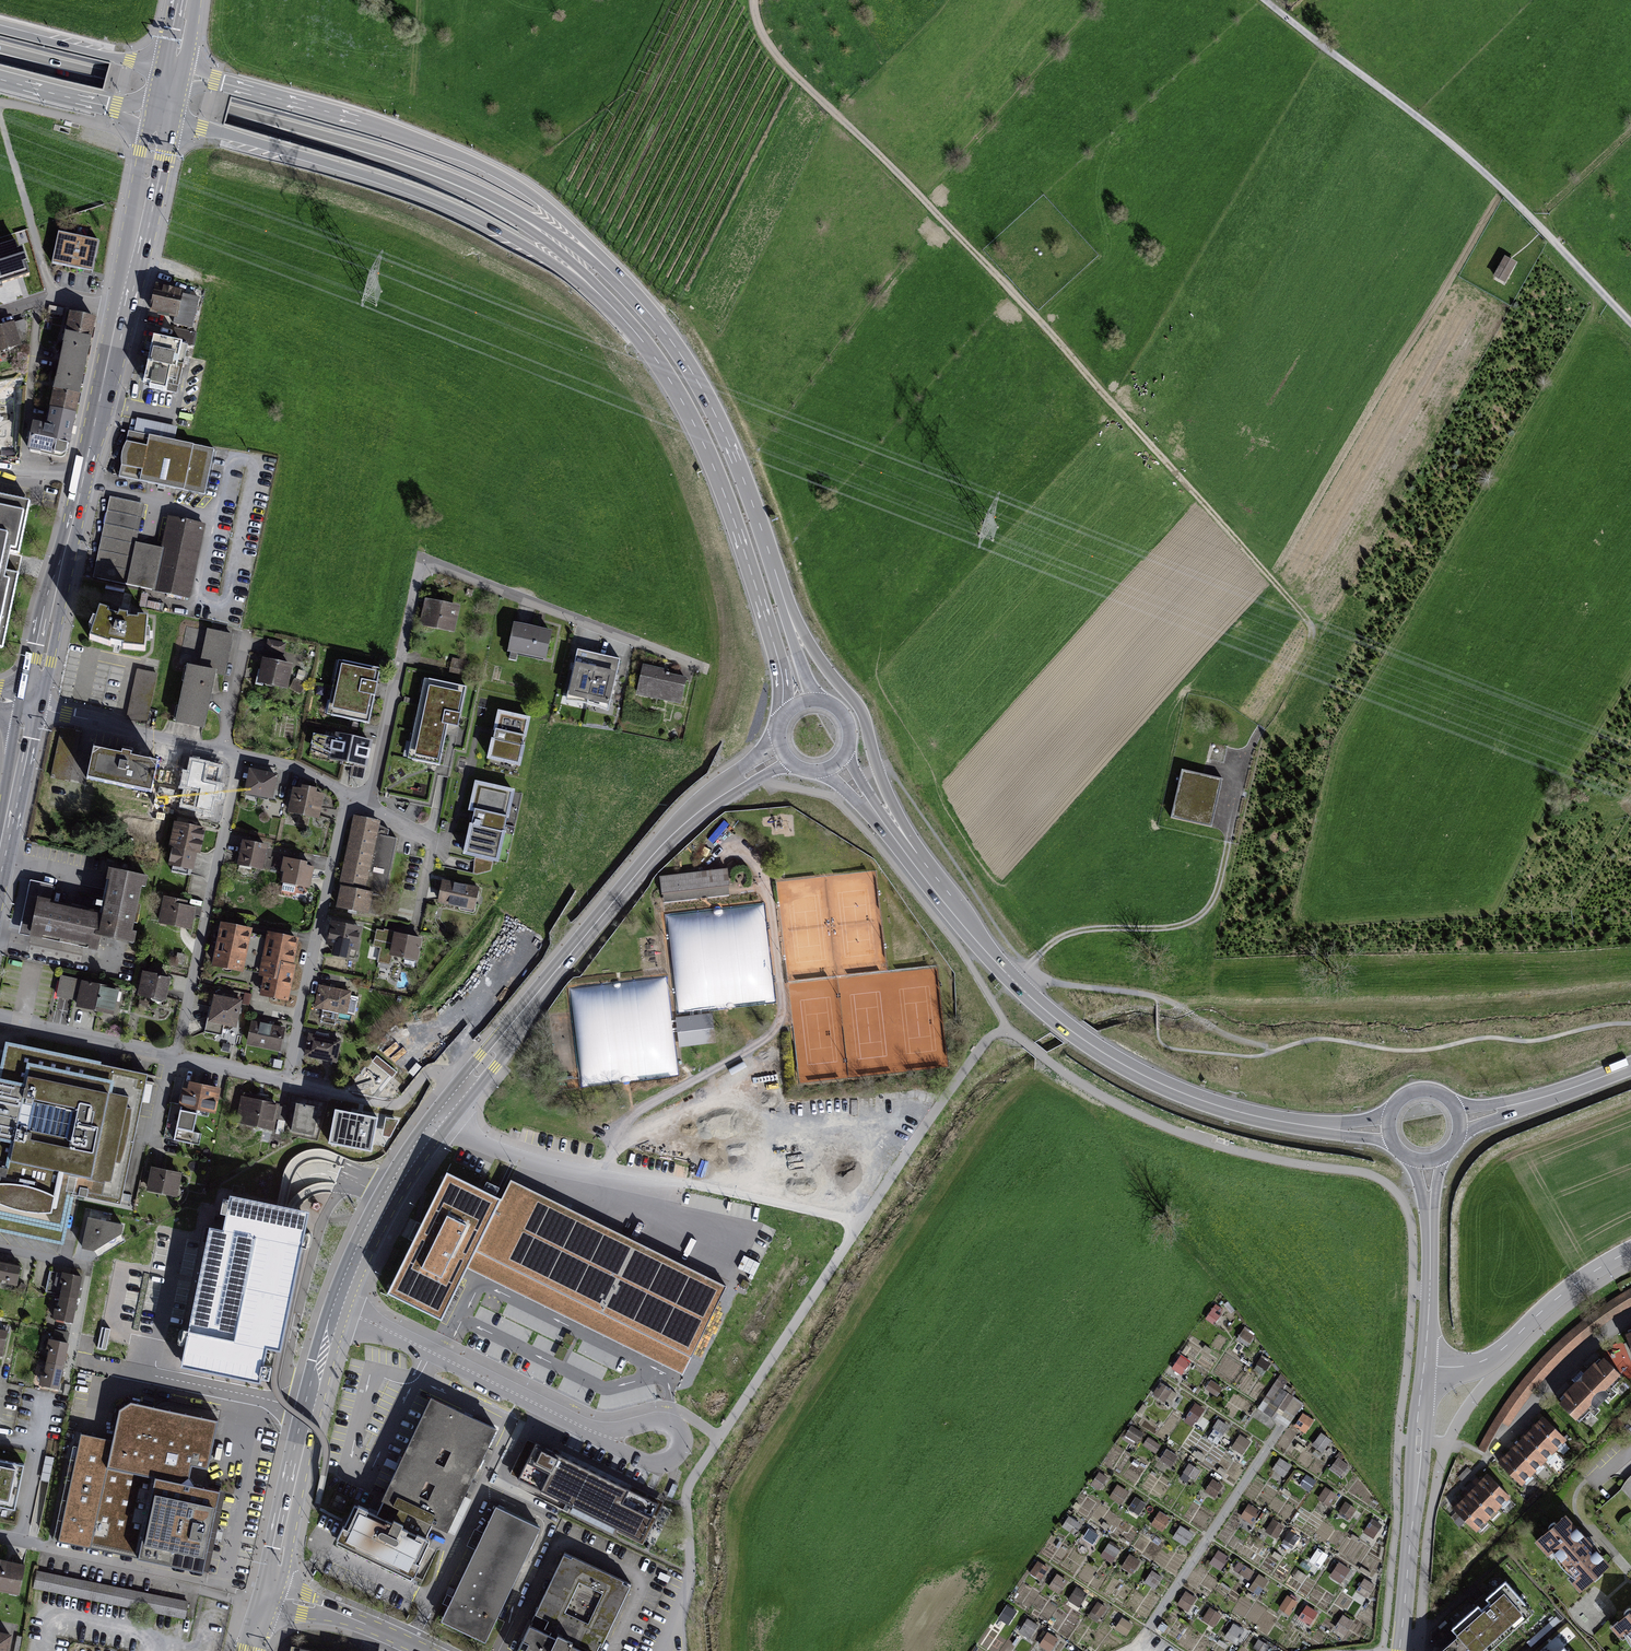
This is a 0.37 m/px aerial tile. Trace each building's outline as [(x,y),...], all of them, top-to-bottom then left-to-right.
[(27,230),(14,233),(18,246),(30,243),(27,230)] [(100,240),(59,231),(52,264),(93,272),(100,240)] [(0,261),(0,287),(26,279),(18,255),(0,261)] [(1518,262),(1505,255),(1493,275),(1506,283),(1518,262)] [(186,295),(157,289),(151,316),(177,322),(175,330),(196,334),(202,304),(184,300),(186,295)] [(91,321),(67,316),(45,422),(28,419),(22,445),(57,453),(64,449),(91,321)] [(0,324),(0,348),(20,342),(13,320),(0,324)] [(189,346),(162,339),(152,383),(157,384),(156,389),(174,393),(179,371),(183,372),(189,346)] [(0,415),(0,443),(12,443),(12,415),(0,415)] [(216,449),(127,431),(117,478),(206,496),(216,449)] [(0,492),(0,647),(3,647),(31,498),(0,492)] [(147,506),(113,498),(94,577),(127,585),(137,544),(147,506)] [(206,527),(170,519),(164,549),(137,544),(127,585),(190,600),(206,527)] [(461,604),(424,598),(420,623),(457,629),(461,604)] [(129,617),(102,611),(90,637),(114,647),(146,651),(149,620),(131,622),(129,617)] [(552,628),(513,621),(508,651),(547,658),(552,628)] [(232,638),(208,633),(201,669),(184,666),(173,723),(203,729),(213,677),(224,679),(232,638)] [(289,648),(269,644),(267,654),(287,658),(289,648)] [(621,658),(577,649),(566,700),(609,710),(621,658)] [(293,667),(261,661),(257,684),(288,690),(293,667)] [(379,672),(338,664),(327,715),(369,723),(379,672)] [(667,669),(643,664),(637,695),(682,704),(687,679),(666,674),(667,669)] [(159,678),(137,673),(126,722),(148,727),(159,678)] [(465,690),(424,682),(410,758),(439,763),(446,725),(458,728),(465,690)] [(530,722),(500,715),(489,759),(519,766),(530,722)] [(372,741),(335,734),(334,740),(314,735),(312,743),(329,754),(329,759),(368,767),(372,741)] [(122,759),(96,753),(90,782),(152,794),(157,768),(131,763),(132,758),(122,756),(122,759)] [(191,782),(185,781),(180,806),(212,812),(220,774),(194,769),(191,782)] [(276,777),(253,773),(248,796),(272,800),(276,777)] [(515,791),(476,782),(470,808),(474,811),(472,822),(466,821),(459,854),(499,863),(515,791)] [(324,794),(294,787),(288,811),(319,818),(324,794)] [(394,825),(366,819),(347,913),(384,920),(387,902),(399,904),(411,846),(398,844),(400,837),(391,836),(394,825)] [(203,831),(173,825),(165,864),(191,869),(195,854),(198,854),(203,831)] [(269,845),(243,839),(238,863),(264,868),(269,845)] [(313,865),(283,859),(277,883),(308,890),(313,865)] [(729,869),(662,878),(665,905),(706,900),(732,897),(731,890),(729,869)] [(55,887),(31,882),(20,933),(39,937),(40,934),(96,946),(97,937),(136,945),(150,878),(113,871),(104,913),(52,903),(55,887)] [(480,885),(443,879),(438,903),(476,909),(480,885)] [(199,904),(163,897),(158,924),(193,932),(199,904)] [(718,910),(666,916),(677,1014),(776,1003),(765,905),(718,910)] [(364,926),(330,919),(325,940),(335,942),(333,953),(348,956),(350,947),(359,949),(364,926)] [(252,930),(221,925),(214,966),(245,972),(252,930)] [(298,936),(268,931),(258,995),(288,1000),(298,936)] [(423,938),(395,933),(390,954),(418,960),(423,938)] [(170,978),(142,973),(137,997),(164,1002),(170,978)] [(667,976),(569,988),(581,1086),(628,1080),(679,1073),(667,976)] [(118,992),(80,984),(74,1008),(113,1016),(118,992)] [(362,995),(329,990),(325,1011),(339,1013),(352,1016),(358,1017),(362,995)] [(242,999),(213,993),(208,1021),(236,1027),(242,999)] [(244,995),(242,1005),(250,1007),(252,997),(244,995)] [(714,1013),(676,1018),(679,1048),(718,1044),(714,1013)] [(286,1028),(250,1021),(246,1046),(281,1052),(286,1028)] [(350,1045),(320,1039),(315,1063),(345,1069),(350,1045)] [(147,1076),(5,1045),(0,1067),(0,1232),(63,1243),(70,1194),(120,1203),(147,1076)] [(367,1089),(388,1091),(388,1083),(368,1081),(367,1089)] [(220,1089),(183,1083),(179,1108),(216,1114),(220,1089)] [(278,1105),(241,1098),(236,1125),(273,1132),(278,1105)] [(383,1112),(334,1102),(325,1145),(373,1155),(383,1112)] [(316,1108),(294,1105),(289,1132),(312,1136),(316,1108)] [(197,1121),(179,1117),(175,1133),(194,1137),(197,1121)] [(182,1174),(151,1168),(146,1191),(178,1197),(182,1174)] [(467,1263),(500,1196),(446,1170),(386,1291),(440,1318),(467,1263)] [(686,1378),(732,1283),(511,1177),(500,1196),(465,1271),(686,1378)] [(278,1346),(307,1198),(255,1188),(249,1219),(202,1210),(194,1253),(165,1247),(160,1275),(125,1269),(115,1322),(182,1335),(184,1327),(278,1346)] [(88,1218),(80,1252),(92,1255),(121,1237),(123,1226),(88,1218)] [(409,1236),(415,1222),(411,1220),(404,1234),(409,1236)] [(4,1281),(4,1285),(17,1287),(20,1267),(0,1263),(0,1281),(4,1281)] [(81,1279),(61,1275),(52,1321),(72,1325),(81,1279)] [(1496,1417),(1506,1424),(1531,1388),(1561,1356),(1593,1327),(1630,1302),(1630,1289),(1629,1290),(1587,1317),(1554,1345),(1522,1381),(1496,1417)] [(69,1344),(46,1340),(37,1387),(60,1391),(69,1344)] [(1171,1369),(1183,1376),(1192,1361),(1180,1354),(1171,1369)] [(1608,1393),(1623,1377),(1604,1358),(1597,1365),(1594,1362),(1564,1394),(1566,1396),(1560,1403),(1579,1422),(1595,1406),(1596,1408),(1609,1394),(1608,1393)] [(1287,1427),(1307,1399),(1278,1378),(1258,1406),(1287,1427)] [(1165,1385),(1157,1396),(1162,1400),(1171,1389),(1165,1385)] [(499,1429),(434,1396),(358,1545),(423,1578),(499,1429)] [(1183,1422),(1194,1427),(1204,1408),(1194,1402),(1183,1422)] [(198,1572),(226,1429),(128,1409),(123,1435),(87,1428),(64,1545),(198,1572)] [(1301,1412),(1296,1428),(1308,1432),(1314,1417),(1301,1412)] [(1554,1450),(1565,1439),(1544,1417),(1533,1429),(1554,1450)] [(1133,1425),(1127,1433),(1137,1441),(1143,1433),(1133,1425)] [(1543,1461),(1554,1450),(1533,1429),(1521,1440),(1543,1461)] [(1321,1431),(1312,1444),(1323,1451),(1332,1439),(1321,1431)] [(1231,1447),(1243,1454),(1251,1441),(1240,1434),(1231,1447)] [(510,1475),(644,1541),(663,1503),(529,1437),(510,1475)] [(1148,1437),(1143,1444),(1157,1453),(1162,1445),(1148,1437)] [(1532,1473),(1543,1461),(1521,1440),(1510,1451),(1532,1473)] [(1166,1449),(1160,1460),(1172,1466),(1178,1455),(1166,1449)] [(1521,1484),(1532,1473),(1510,1451),(1499,1463),(1521,1484)] [(1272,1468),(1284,1476),(1292,1464),(1280,1456),(1272,1468)] [(1340,1476),(1350,1463),(1338,1456),(1329,1468),(1340,1476)] [(0,1461),(0,1508),(11,1510),(20,1465),(0,1461)] [(1299,1485),(1309,1492),(1317,1479),(1307,1473),(1299,1485)] [(1498,1507),(1509,1496),(1488,1475),(1476,1486),(1498,1507)] [(1213,1478),(1205,1490),(1216,1497),(1223,1485),(1213,1478)] [(1109,1497),(1120,1505),(1130,1491),(1118,1483),(1109,1497)] [(1317,1498),(1328,1505),(1337,1493),(1327,1485),(1317,1498)] [(1487,1519),(1498,1507),(1476,1486),(1465,1497),(1487,1519)] [(1130,1510),(1140,1514),(1145,1501),(1135,1497),(1130,1510)] [(1476,1530),(1487,1519),(1465,1497),(1454,1509),(1476,1530)] [(1352,1517),(1357,1507),(1345,1501),(1340,1511),(1352,1517)] [(1249,1502),(1240,1516),(1252,1524),(1261,1510),(1249,1502)] [(549,1531),(497,1506),(439,1621),(491,1647),(549,1531)] [(1158,1510),(1151,1526),(1164,1531),(1171,1516),(1158,1510)] [(1584,1585),(1607,1564),(1602,1558),(1575,1527),(1575,1528),(1565,1517),(1542,1537),(1552,1550),(1549,1553),(1574,1580),(1577,1577),(1584,1585)] [(1266,1533),(1279,1538),(1284,1523),(1272,1518),(1266,1533)] [(1376,1537),(1381,1522),(1371,1518),(1365,1533),(1376,1537)] [(1179,1525),(1173,1539),(1187,1545),(1193,1531),(1179,1525)] [(1082,1539),(1091,1544),(1098,1531),(1089,1526),(1082,1539)] [(1101,1555),(1112,1562),(1121,1548),(1109,1541),(1101,1555)] [(1222,1570),(1228,1555),(1216,1550),(1210,1565),(1222,1570)] [(1121,1568),(1132,1574),(1141,1560),(1129,1553),(1121,1568)] [(562,1554),(515,1650),(599,1650),(630,1588),(562,1554)] [(1030,1573),(1041,1579),(1048,1566),(1037,1560),(1030,1573)] [(0,1561),(0,1591),(17,1594),(21,1564),(0,1561)] [(1342,1583),(1351,1568),(1338,1561),(1330,1577),(1342,1583)] [(1144,1581),(1155,1588),(1163,1576),(1152,1569),(1144,1581)] [(1060,1593),(1067,1578),(1055,1573),(1048,1588),(1060,1593)] [(1249,1588),(1258,1595),(1269,1580),(1260,1573),(1249,1588)] [(189,1604),(38,1575),(35,1591),(186,1620),(189,1604)] [(1505,1580),(1452,1628),(1472,1650),(1480,1650),(1499,1634),(1501,1637),(1515,1624),(1513,1622),(1529,1607),(1505,1580)] [(1079,1606),(1087,1593),(1076,1586),(1068,1599),(1079,1606)] [(1177,1603),(1188,1611),(1197,1597),(1186,1589),(1177,1603)] [(1278,1608),(1289,1616),(1299,1602),(1289,1594),(1278,1608)] [(1101,1617),(1107,1607),(1098,1601),(1091,1611),(1101,1617)] [(1306,1604),(1295,1623),(1307,1631),(1319,1612),(1306,1604)] [(1201,1619),(1213,1628),(1223,1615),(1211,1606),(1201,1619)] [(1618,1623),(1624,1630),(1621,1633),(1630,1644),(1630,1611),(1618,1623)] [(1334,1628),(1346,1635),(1354,1621),(1343,1614),(1334,1628)] [(1122,1617),(1115,1628),(1126,1636),(1134,1624),(1122,1617)] [(1030,1639),(1039,1624),(1027,1618),(1018,1632),(1030,1639)] [(1236,1643),(1245,1629),(1233,1622),(1224,1636),(1236,1643)] [(1059,1638),(1048,1630),(1038,1644),(1048,1650),(1050,1650),(1059,1638)] [(0,1633),(0,1650),(7,1650),(10,1635),(0,1633)] [(1457,1634),(1439,1650),(1472,1650),(1457,1634)]
